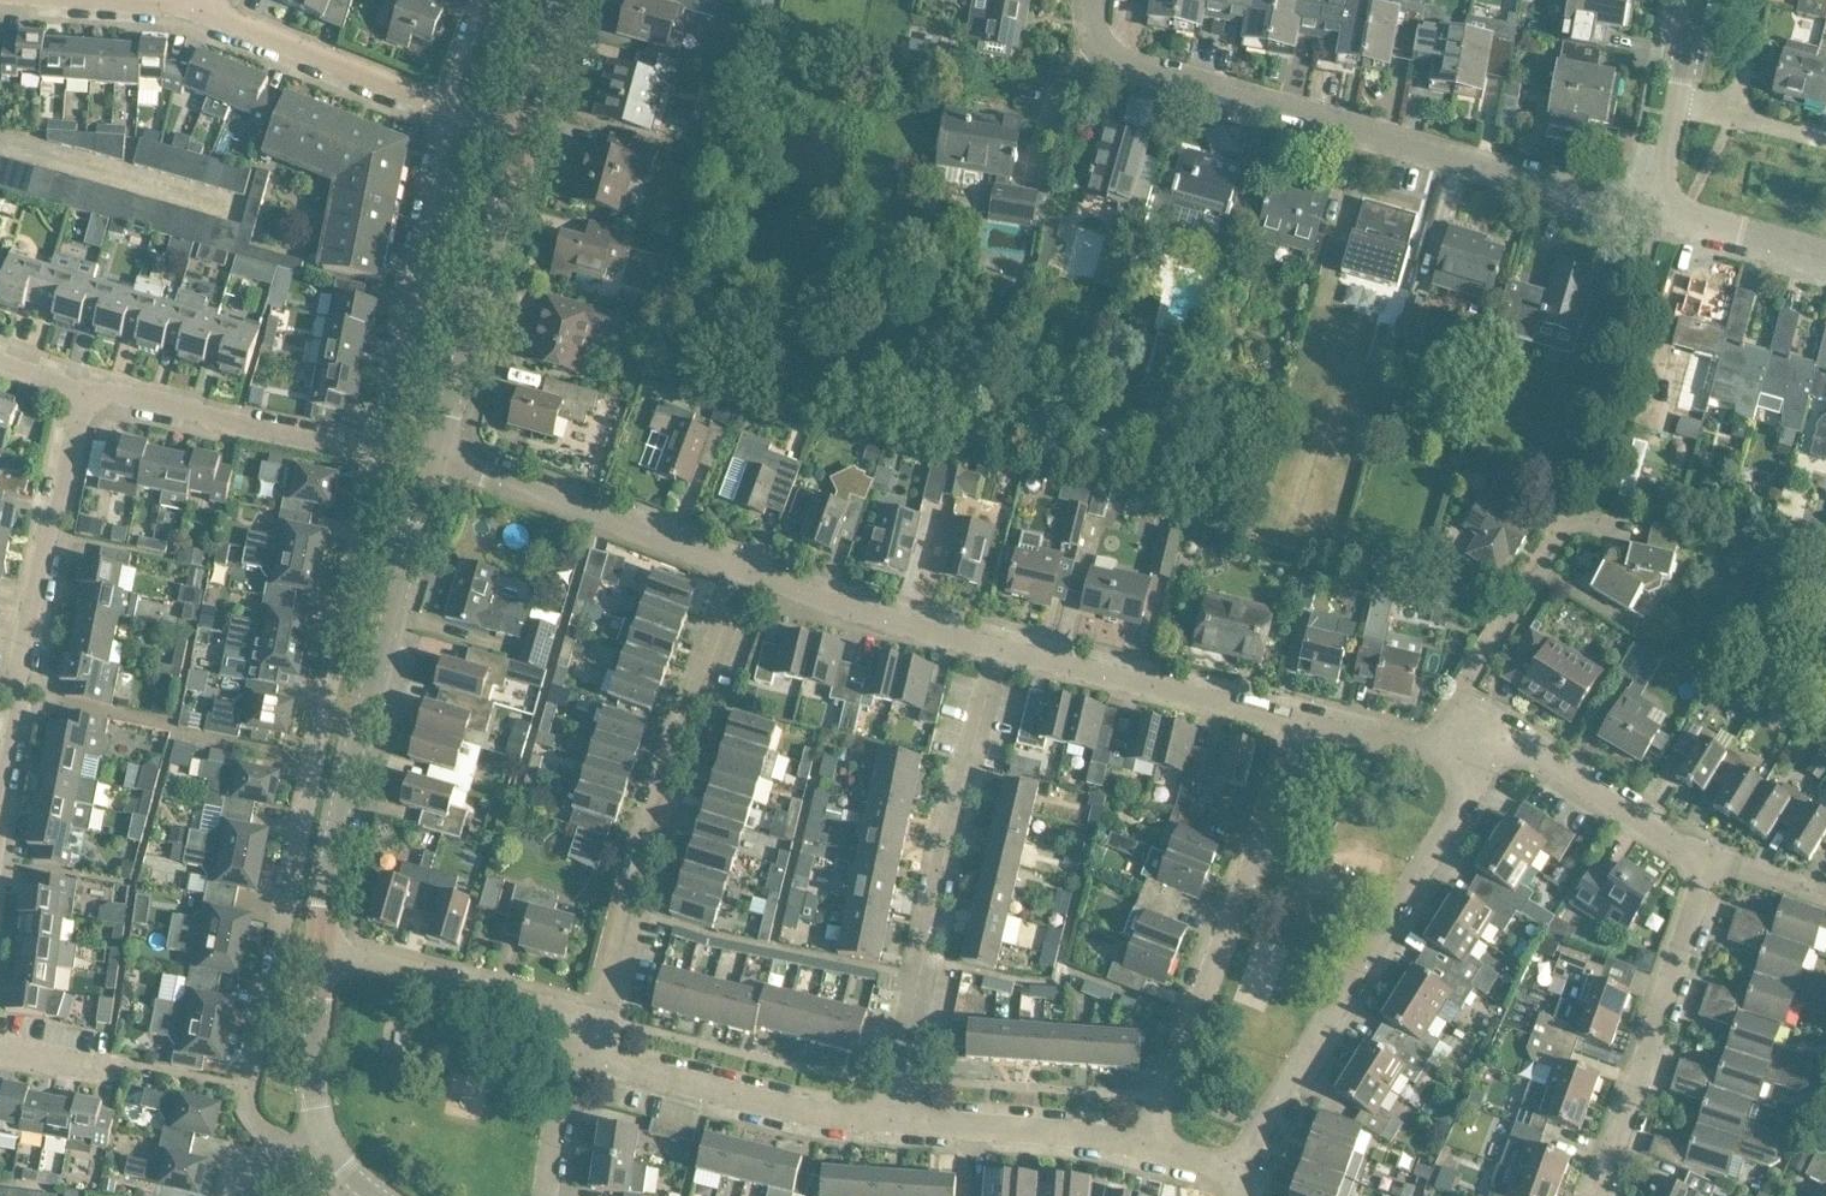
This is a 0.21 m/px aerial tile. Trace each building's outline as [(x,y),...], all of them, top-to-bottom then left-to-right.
[(302,0),(275,0),(298,9),(302,0)] [(298,9),(332,23),(334,19),(347,23),(353,0),(302,0),(298,9)] [(388,41),(409,48),(413,37),(433,44),(436,36),(437,36),(439,36),(442,34),(444,29),(443,25),(440,24),(445,11),(437,8),(440,0),(392,0),(401,4),(388,41)] [(620,32),(650,41),(649,43),(668,49),(680,8),(715,18),(719,3),(709,0),(668,0),(667,3),(655,0),(629,0),(620,32)] [(787,20),(791,0),(759,0),(756,15),(787,20)] [(1030,0),(989,0),(981,42),(979,55),(1013,61),(1015,48),(1017,48),(1022,19),(1027,20),(1030,0)] [(1154,1),(1150,26),(1175,31),(1180,0),(1151,0),(1154,1)] [(1229,0),(1180,0),(1175,31),(1199,35),(1204,9),(1226,13),(1229,0)] [(1278,0),(1229,0),(1226,13),(1225,20),(1226,20),(1226,18),(1248,22),(1243,48),(1269,52),(1278,0)] [(1327,0),(1278,0),(1269,52),(1294,57),(1298,31),(1321,35),(1327,0)] [(1375,8),(1331,0),(1327,0),(1321,35),(1343,39),(1339,64),(1364,69),(1375,8)] [(1393,11),(1375,8),(1364,69),(1388,73),(1392,48),(1415,52),(1420,24),(1425,0),(1422,0),(1395,0),(1393,11)] [(1634,7),(1593,0),(1572,0),(1564,44),(1599,50),(1604,27),(1629,31),(1634,7)] [(1797,14),(1825,20),(1825,0),(1800,0),(1797,14)] [(1471,17),(1468,33),(1457,95),(1481,100),(1485,74),(1507,78),(1507,80),(1508,80),(1520,16),(1509,15),(1508,24),(1471,17)] [(1457,95),(1468,33),(1420,24),(1415,52),(1413,63),(1414,63),(1414,61),(1436,65),(1432,91),(1457,95)] [(42,74),(45,41),(46,41),(46,35),(40,34),(30,31),(29,34),(20,33),(20,41),(5,40),(3,77),(19,78),(19,72),(42,74)] [(142,48),(139,87),(139,90),(161,92),(164,89),(173,93),(181,62),(167,59),(168,44),(160,43),(159,40),(148,42),(143,42),(142,48)] [(70,42),(46,41),(45,41),(42,74),(41,80),(67,81),(70,42)] [(91,83),(94,44),(70,42),(67,81),(91,83)] [(1806,105),(1817,62),(1820,50),(1789,42),(1775,95),(1783,97),(1783,99),(1806,105)] [(116,85),(119,46),(94,44),(91,83),(116,85)] [(1596,72),(1599,50),(1564,44),(1555,91),(1617,102),(1621,77),(1596,72)] [(139,87),(142,48),(119,46),(116,85),(139,87)] [(207,99),(222,61),(218,60),(209,53),(207,56),(199,53),(194,66),(181,62),(173,93),(182,96),(185,91),(207,99)] [(611,62),(596,116),(651,131),(664,83),(673,86),(679,64),(641,54),(637,69),(611,62)] [(226,122),(231,108),(245,71),(222,61),(207,99),(202,112),(226,122)] [(1817,62),(1806,105),(1824,110),(1825,108),(1825,65),(1817,62)] [(250,73),(245,71),(231,108),(253,116),(251,122),(266,128),(279,93),(266,88),(269,80),(261,78),(261,74),(250,73)] [(1520,99),(1522,84),(1508,82),(1506,97),(1520,99)] [(1612,126),(1617,102),(1555,91),(1551,115),(1553,115),(1552,120),(1550,119),(1547,138),(1588,146),(1592,127),(1589,127),(1590,122),(1612,126)] [(343,175),(342,180),(324,269),(382,281),(383,280),(379,279),(381,268),(385,268),(392,231),(388,230),(391,218),(395,219),(395,218),(391,217),(393,205),(397,206),(409,149),(389,145),(391,137),(395,138),(395,137),(363,125),(362,129),(345,122),(347,118),(329,111),(327,115),(316,110),(318,106),(316,106),(315,110),(304,106),(305,102),(287,94),(265,150),(325,173),(334,151),(344,154),(345,152),(359,157),(355,177),(343,175)] [(1015,162),(1017,162),(1018,157),(1016,156),(1022,120),(1001,116),(998,131),(972,127),(972,123),(970,122),(971,115),(947,111),(935,181),(958,184),(961,171),(998,177),(991,220),(1049,230),(1054,198),(1010,190),(1015,162)] [(63,133),(64,123),(49,122),(49,132),(63,133)] [(78,124),(64,123),(63,133),(77,134),(78,124)] [(112,137),(113,127),(98,126),(97,135),(112,137)] [(127,128),(113,127),(112,137),(126,138),(127,128)] [(1137,181),(1148,141),(1106,129),(1087,194),(1063,190),(1061,200),(1084,205),(1086,197),(1108,203),(1110,196),(1130,202),(1127,224),(1124,236),(1112,233),(1097,284),(1123,292),(1153,185),(1137,181)] [(87,135),(77,134),(63,133),(49,132),(48,141),(76,149),(86,152),(87,135)] [(112,137),(97,135),(87,135),(86,152),(110,158),(112,137)] [(126,138),(112,137),(110,158),(124,162),(126,138)] [(582,179),(576,200),(622,213),(632,178),(650,183),(659,150),(613,137),(609,152),(587,146),(579,178),(582,179)] [(148,169),(155,144),(142,140),(134,165),(148,169)] [(161,173),(168,148),(155,144),(148,169),(161,173)] [(190,144),(188,153),(195,155),(202,157),(205,148),(190,144)] [(174,177),(182,151),(168,148),(161,173),(174,177)] [(188,181),(195,155),(182,151),(174,177),(188,181)] [(1169,219),(1166,228),(1203,238),(1199,252),(1229,261),(1243,214),(1241,214),(1253,171),(1227,163),(1191,153),(1190,156),(1187,155),(1180,180),(1177,179),(1173,195),(1176,196),(1169,219)] [(205,185),(212,160),(195,155),(188,181),(205,185)] [(15,161),(0,157),(0,189),(7,191),(15,161)] [(674,158),(671,167),(680,170),(683,161),(674,158)] [(218,189),(226,164),(212,160),(205,185),(218,189)] [(20,194),(28,165),(15,161),(7,191),(20,194)] [(232,193),(239,168),(226,164),(218,189),(232,193)] [(34,198),(42,169),(28,165),(20,194),(34,198)] [(252,172),(239,168),(232,193),(245,197),(252,172)] [(47,202),(56,173),(42,169),(34,198),(47,202)] [(271,173),(259,170),(257,179),(269,182),(271,173)] [(61,206),(69,177),(56,173),(47,202),(61,206)] [(74,210),(82,180),(69,177),(61,206),(74,210)] [(266,192),(269,182),(257,179),(254,188),(266,192)] [(88,213),(96,184),(82,180),(74,210),(88,213)] [(101,217),(109,188),(96,184),(88,213),(101,217)] [(1315,236),(1328,193),(1309,187),(1305,198),(1274,189),(1269,206),(1266,205),(1265,209),(1268,210),(1259,239),(1312,254),(1306,274),(1320,278),(1331,241),(1315,236)] [(114,221),(123,192),(109,188),(101,217),(114,221)] [(263,201),(266,192),(254,188),(251,197),(263,201)] [(128,225),(136,196),(123,192),(114,221),(128,225)] [(141,229),(149,200),(136,196),(128,225),(141,229)] [(261,210),(263,201),(251,197),(249,207),(261,210)] [(155,233),(163,203),(149,200),(141,229),(155,233)] [(1354,235),(1342,273),(1399,289),(1410,251),(1407,250),(1417,218),(1366,203),(1357,236),(1354,235)] [(181,240),(190,211),(176,207),(168,236),(181,240)] [(258,220),(261,210),(249,207),(246,216),(258,220)] [(195,244),(203,215),(190,211),(181,240),(195,244)] [(208,248),(217,219),(203,215),(195,244),(208,248)] [(256,229),(258,220),(246,216),(243,225),(256,229)] [(221,252),(230,222),(217,219),(208,248),(221,252)] [(244,226),(243,226),(230,222),(221,252),(235,256),(241,235),(244,226)] [(253,238),(256,229),(243,225),(243,226),(244,226),(241,235),(253,238)] [(564,235),(553,274),(570,278),(572,272),(602,280),(606,266),(622,270),(631,235),(595,226),(591,242),(564,235)] [(1498,279),(1499,273),(1497,272),(1504,250),(1474,242),(1476,235),(1451,228),(1435,285),(1489,301),(1496,278),(1498,279)] [(1040,263),(1050,266),(1058,241),(1047,238),(1040,263)] [(264,264),(267,252),(258,249),(254,261),(264,264)] [(53,268),(27,260),(28,255),(12,250),(4,276),(0,275),(0,302),(1,303),(0,307),(0,308),(18,313),(20,308),(24,309),(28,296),(43,300),(53,268)] [(273,266),(276,254),(267,252),(264,264),(273,266)] [(57,254),(53,268),(43,300),(57,305),(53,318),(58,320),(57,325),(75,330),(76,325),(81,326),(85,313),(84,313),(94,280),(95,281),(99,267),(57,254)] [(282,269),(286,257),(276,254),(273,266),(282,269)] [(291,272),(295,259),(286,257),(282,269),(291,272)] [(304,262),(295,259),(291,272),(301,274),(304,262)] [(1510,281),(1495,331),(1535,343),(1540,326),(1540,325),(1576,336),(1595,270),(1558,259),(1548,292),(1510,281)] [(179,300),(163,295),(166,286),(140,278),(137,288),(126,325),(140,329),(136,343),(141,344),(139,350),(158,355),(159,350),(164,351),(168,338),(168,337),(177,305),(179,300)] [(1679,323),(1673,346),(1692,351),(1677,408),(1705,416),(1709,400),(1726,332),(1736,295),(1709,288),(1710,283),(1708,283),(1691,278),(1683,307),(1678,305),(1674,322),(1679,323)] [(126,325),(137,288),(121,283),(120,288),(95,281),(94,280),(84,313),(85,313),(99,317),(95,330),(99,332),(98,337),(116,343),(118,337),(122,339),(126,325)] [(337,280),(329,318),(368,325),(368,327),(373,328),(374,322),(379,312),(377,311),(378,302),(364,300),(367,286),(337,280)] [(218,318),(219,318),(221,313),(204,308),(207,298),(181,290),(179,300),(177,305),(168,337),(168,338),(182,342),(178,355),(182,356),(180,362),(199,367),(201,362),(205,364),(209,350),(218,318)] [(272,291),(268,306),(284,309),(288,295),(272,291)] [(1726,332),(1709,400),(1736,407),(1736,417),(1753,422),(1760,396),(1770,354),(1737,345),(1739,338),(1744,339),(1744,337),(1755,295),(1738,291),(1736,295),(1726,332)] [(538,339),(532,360),(580,374),(593,329),(624,337),(630,318),(547,295),(535,339),(538,339)] [(1413,341),(1424,302),(1408,298),(1397,337),(1413,341)] [(1809,397),(1817,366),(1784,358),(1786,351),(1791,352),(1791,349),(1799,317),(1782,312),(1770,354),(1760,396),(1784,403),(1782,429),(1799,434),(1809,397)] [(270,317),(267,331),(277,333),(279,319),(270,317)] [(244,325),(219,318),(218,318),(209,350),(223,354),(219,368),(223,369),(222,374),(241,380),(242,375),(247,376),(262,325),(246,320),(244,325)] [(363,350),(368,327),(368,325),(329,318),(325,342),(363,350)] [(1387,368),(1397,331),(1381,326),(1371,363),(1387,368)] [(1161,330),(1156,348),(1163,350),(1160,363),(1174,367),(1177,354),(1191,358),(1196,339),(1161,330)] [(274,347),(277,333),(267,331),(265,345),(263,345),(260,355),(272,357),(274,347)] [(1817,366),(1809,397),(1825,401),(1825,332),(1817,366)] [(358,373),(363,350),(325,342),(320,367),(325,368),(358,374),(358,373)] [(315,390),(312,405),(348,413),(351,398),(359,400),(361,392),(364,391),(363,380),(364,375),(358,373),(358,374),(325,368),(320,367),(315,390)] [(521,391),(511,426),(553,437),(558,418),(585,425),(589,411),(594,412),(599,394),(556,382),(551,399),(521,391)] [(2,460),(11,434),(17,436),(24,415),(18,413),(20,409),(15,408),(17,403),(0,397),(0,459),(2,460)] [(735,408),(719,402),(712,420),(728,426),(735,408)] [(739,409),(735,422),(742,425),(748,423),(751,413),(739,409)] [(649,470),(648,471),(676,482),(677,479),(691,484),(700,460),(714,465),(712,470),(713,470),(728,432),(712,425),(710,431),(657,411),(650,430),(672,438),(659,474),(649,470)] [(1825,418),(1821,421),(1818,426),(1810,458),(1825,462),(1825,418)] [(743,435),(734,460),(749,466),(735,504),(764,515),(768,504),(784,510),(782,515),(784,515),(802,465),(770,453),(773,446),(743,435)] [(148,450),(149,444),(124,439),(122,447),(108,444),(99,490),(137,497),(139,488),(140,482),(141,482),(148,450)] [(172,454),(148,450),(141,482),(140,482),(139,488),(164,493),(172,454)] [(222,458),(197,453),(196,453),(195,459),(196,459),(189,492),(190,492),(212,497),(211,502),(227,505),(234,469),(220,466),(222,458)] [(196,459),(195,459),(172,454),(164,493),(161,507),(186,512),(190,492),(189,492),(196,459)] [(285,494),(282,512),(312,518),(315,504),(331,507),(337,478),(263,463),(260,481),(279,485),(285,494)] [(933,463),(924,501),(941,505),(944,495),(950,470),(950,467),(933,463)] [(799,492),(788,521),(806,528),(802,541),(833,552),(841,529),(856,535),(867,503),(874,481),(866,479),(867,474),(858,472),(856,467),(831,479),(840,500),(838,506),(799,492)] [(950,470),(944,495),(963,500),(965,495),(977,498),(982,477),(976,476),(950,470)] [(19,480),(16,495),(21,496),(22,492),(26,494),(28,488),(29,486),(30,483),(24,481),(19,480)] [(1533,528),(1501,509),(1511,492),(1495,482),(1485,499),(1484,498),(1466,527),(1481,536),(1469,555),(1498,573),(1509,554),(1514,557),(1533,528)] [(1012,492),(994,488),(990,502),(1008,506),(1012,492)] [(1088,515),(1105,520),(1113,493),(1097,488),(1088,515)] [(0,491),(0,532),(12,534),(17,509),(2,506),(5,492),(0,491)] [(1073,503),(1063,543),(1080,547),(1082,537),(1085,524),(1089,508),(1073,503)] [(882,506),(867,565),(907,574),(921,516),(882,506)] [(310,532),(312,518),(282,512),(278,529),(268,536),(250,532),(246,549),(320,563),(326,535),(310,532)] [(953,519),(938,575),(980,585),(994,530),(953,519)] [(1093,526),(1085,524),(1082,537),(1091,539),(1093,526)] [(1681,531),(1653,525),(1647,550),(1631,547),(1628,564),(1621,563),(1621,560),(1621,559),(1621,558),(1620,557),(1619,556),(1618,555),(1618,554),(1616,554),(1614,554),(1612,554),(1611,555),(1610,556),(1609,557),(1609,558),(1608,561),(1592,589),(1631,612),(1644,592),(1649,595),(1660,590),(1662,580),(1671,582),(1676,557),(1675,556),(1681,531)] [(1790,526),(1781,550),(1806,558),(1814,533),(1790,526)] [(1152,574),(1171,579),(1182,534),(1163,530),(1152,574)] [(1022,531),(1009,592),(1035,598),(1035,595),(1044,598),(1044,601),(1051,602),(1062,557),(1040,551),(1043,536),(1022,531)] [(12,534),(0,532),(0,557),(7,558),(12,534)] [(152,551),(154,541),(140,538),(138,548),(152,551)] [(168,544),(154,541),(152,551),(166,553),(168,544)] [(220,543),(215,564),(227,566),(231,546),(220,543)] [(1186,548),(1186,549),(1186,550),(1186,552),(1186,553),(1186,554),(1186,555),(1187,556),(1188,556),(1189,557),(1190,557),(1191,557),(1192,557),(1193,557),(1194,557),(1195,556),(1196,555),(1197,555),(1197,553),(1198,552),(1198,551),(1197,550),(1197,549),(1197,548),(1196,547),(1195,547),(1194,546),(1193,546),(1192,545),(1191,545),(1190,546),(1189,546),(1188,547),(1187,548),(1186,548)] [(85,560),(80,584),(80,585),(85,587),(86,585),(119,592),(119,591),(124,568),(129,569),(132,554),(102,548),(99,562),(85,560)] [(315,592),(320,563),(246,549),(243,566),(262,569),(268,579),(265,597),(296,603),(298,588),(315,592)] [(602,581),(609,555),(592,550),(585,575),(602,581)] [(462,562),(446,618),(522,640),(515,662),(546,671),(558,629),(531,621),(534,609),(488,595),(495,572),(462,562)] [(191,569),(188,587),(201,589),(205,571),(203,571),(191,569)] [(1092,571),(1083,610),(1141,624),(1150,585),(1092,571)] [(1307,571),(1298,607),(1312,610),(1321,574),(1307,571)] [(688,614),(698,588),(657,573),(648,599),(688,614)] [(582,587),(577,601),(588,604),(593,606),(605,583),(602,581),(585,575),(582,587)] [(135,620),(140,596),(119,591),(119,592),(86,585),(85,587),(81,609),(120,617),(135,620)] [(182,586),(179,602),(196,605),(201,606),(204,590),(201,589),(188,587),(182,586)] [(1358,666),(1354,681),(1377,686),(1376,689),(1411,697),(1419,659),(1387,652),(1389,644),(1387,644),(1392,625),(1389,624),(1395,596),(1375,592),(1358,666)] [(293,617),(296,603),(265,597),(262,614),(252,620),(233,617),(230,634),(303,648),(309,620),(293,617)] [(679,638),(688,614),(648,599),(639,623),(679,638)] [(584,619),(588,604),(577,601),(573,616),(584,619)] [(1208,602),(1197,645),(1222,651),(1224,648),(1234,651),(1235,655),(1260,661),(1271,617),(1208,602)] [(193,621),(195,607),(186,605),(183,619),(193,621)] [(115,641),(120,617),(81,609),(76,634),(115,641)] [(1312,615),(1298,672),(1326,679),(1329,669),(1341,672),(1349,641),(1337,638),(1341,622),(1312,615)] [(679,638),(639,623),(628,620),(619,644),(630,648),(670,663),(679,638)] [(1597,681),(1564,661),(1569,652),(1531,629),(1505,671),(1542,693),(1537,702),(1571,723),(1597,681)] [(804,681),(815,639),(784,632),(778,655),(763,651),(755,682),(778,687),(789,678),(804,681)] [(110,665),(115,641),(76,634),(72,657),(71,658),(110,665)] [(298,677),(303,648),(230,634),(226,651),(245,654),(252,664),(248,682),(279,688),(282,673),(298,677)] [(567,638),(563,652),(573,655),(577,641),(567,638)] [(844,647),(815,639),(804,681),(833,688),(830,700),(846,704),(854,673),(839,670),(844,647)] [(179,640),(176,654),(186,656),(189,641),(179,640)] [(1636,684),(1655,651),(1637,640),(1617,673),(1636,684)] [(587,645),(577,642),(574,653),(583,656),(587,645)] [(661,688),(670,663),(630,648),(620,673),(661,688)] [(512,662),(476,651),(472,667),(445,659),(437,689),(459,695),(481,701),(482,701),(491,703),(495,688),(504,690),(512,662)] [(569,670),(573,655),(563,652),(559,667),(569,670)] [(183,670),(186,656),(176,654),(174,668),(160,665),(158,676),(181,680),(183,670)] [(894,703),(904,661),(874,654),(868,677),(854,673),(846,704),(839,735),(855,737),(863,707),(874,710),(876,699),(894,703)] [(121,667),(110,665),(71,658),(72,657),(66,656),(61,681),(69,683),(66,697),(113,707),(121,667)] [(934,669),(904,661),(894,703),(923,710),(920,722),(922,722),(937,726),(944,695),(929,692),(934,669)] [(191,671),(187,690),(206,694),(209,674),(191,671)] [(651,713),(661,688),(620,673),(611,698),(651,713)] [(276,702),(279,688),(248,682),(245,699),(235,705),(216,702),(213,718),(208,717),(205,732),(239,739),(242,725),(287,734),(292,705),(276,702)] [(1659,731),(1645,723),(1654,707),(1628,692),(1601,739),(1641,762),(1659,731)] [(487,733),(495,705),(491,703),(482,701),(481,701),(459,695),(454,710),(428,702),(419,732),(464,744),(469,728),(487,733)] [(1025,715),(1018,745),(1035,749),(1044,751),(1047,740),(1066,745),(1077,703),(1046,695),(1041,719),(1025,715)] [(156,702),(153,714),(170,718),(173,705),(156,702)] [(1077,703),(1066,745),(1095,752),(1093,763),(1109,767),(1116,737),(1101,733),(1106,710),(1077,703)] [(548,704),(544,719),(554,722),(558,707),(548,704)] [(194,708),(184,706),(180,727),(190,729),(194,708)] [(607,710),(599,736),(640,749),(648,722),(607,710)] [(109,737),(107,737),(110,721),(63,711),(60,725),(52,724),(47,749),(102,759),(103,757),(106,757),(110,753),(111,748),(111,742),(109,737)] [(736,714),(728,740),(769,753),(777,727),(736,714)] [(1116,737),(1109,767),(1124,771),(1129,772),(1139,762),(1156,766),(1167,724),(1136,717),(1130,740),(1116,737)] [(517,719),(506,756),(522,760),(532,724),(517,719)] [(550,736),(554,722),(544,719),(540,733),(550,736)] [(1727,756),(1726,756),(1713,747),(1719,737),(1692,721),(1675,747),(1690,756),(1676,779),(1692,789),(1693,786),(1704,793),(1714,778),(1714,777),(1727,756)] [(1167,724),(1156,766),(1185,773),(1182,785),(1177,807),(1192,813),(1196,800),(1198,789),(1206,758),(1191,755),(1196,731),(1167,724)] [(459,761),(464,744),(419,732),(411,761),(438,768),(434,783),(433,783),(456,790),(456,791),(469,795),(477,766),(459,761)] [(632,774),(640,749),(599,736),(591,761),(632,774)] [(1198,789),(1196,800),(1212,803),(1214,792),(1218,793),(1226,789),(1227,783),(1247,788),(1257,746),(1226,738),(1220,762),(1206,758),(1198,789)] [(780,756),(769,753),(728,740),(720,765),(761,778),(772,781),(780,756)] [(1805,771),(1821,781),(1825,773),(1825,747),(1823,745),(1805,771)] [(102,759),(47,749),(43,773),(96,783),(98,773),(99,773),(102,759)] [(806,749),(802,763),(813,766),(816,751),(806,749)] [(226,793),(223,810),(253,816),(256,802),(272,805),(278,776),(231,767),(233,754),(212,750),(209,763),(204,762),(201,780),(220,783),(226,793)] [(881,750),(876,776),(923,786),(925,775),(919,774),(922,759),(881,750)] [(1757,767),(1730,751),(1729,750),(1726,756),(1727,756),(1714,777),(1714,778),(1728,786),(1714,808),(1729,818),(1731,816),(1742,823),(1765,786),(1750,777),(1757,767)] [(825,754),(823,765),(837,769),(840,758),(825,754)] [(534,755),(529,770),(540,772),(544,758),(534,755)] [(1014,758),(1011,774),(1039,780),(1043,765),(1014,758)] [(624,799),(632,774),(591,761),(583,786),(624,799)] [(809,781),(813,766),(802,763),(799,778),(809,781)] [(753,803),(761,778),(720,765),(712,790),(753,803)] [(823,765),(820,776),(834,780),(837,769),(823,765)] [(145,767),(139,789),(155,793),(161,771),(145,767)] [(1095,789),(1112,792),(1116,772),(1099,768),(1095,789)] [(535,787),(540,772),(529,770),(525,784),(535,787)] [(100,783),(96,783),(43,773),(38,797),(94,808),(100,783)] [(451,807),(456,791),(456,790),(433,783),(434,783),(412,776),(403,806),(430,814),(425,830),(461,840),(469,812),(451,807)] [(921,797),(923,786),(876,776),(871,802),(912,810),(915,796),(921,797)] [(1039,789),(1006,781),(1002,797),(998,796),(995,806),(1033,815),(1039,789)] [(1808,807),(1809,807),(1812,802),(1785,785),(1779,795),(1765,786),(1742,823),(1752,829),(1751,831),(1767,841),(1780,819),(1794,827),(1795,828),(1808,807)] [(616,825),(624,799),(583,786),(575,812),(613,824),(616,825)] [(745,829),(753,803),(712,790),(704,816),(745,829)] [(1093,795),(1090,806),(1104,809),(1107,798),(1093,795)] [(89,831),(94,808),(38,797),(33,822),(72,828),(84,830),(89,831)] [(793,800),(790,815),(800,817),(804,803),(793,800)] [(907,835),(912,810),(871,802),(867,816),(861,815),(859,826),(907,835)] [(143,803),(139,817),(148,819),(152,805),(143,803)] [(813,805),(810,816),(825,819),(827,808),(813,805)] [(1027,841),(1033,815),(995,806),(993,817),(998,818),(994,833),(1027,841)] [(1177,807),(1170,823),(1181,827),(1170,855),(1210,871),(1222,842),(1200,833),(1206,818),(1192,813),(1177,807)] [(1809,807),(1808,807),(1795,828),(1794,827),(1785,843),(1796,850),(1794,852),(1810,862),(1824,840),(1825,841),(1825,809),(1822,815),(1809,807)] [(251,831),(253,816),(223,810),(219,828),(210,834),(191,830),(187,848),(261,862),(267,834),(251,831)] [(608,838),(613,824),(575,812),(570,826),(608,838)] [(794,842),(797,832),(800,817),(790,815),(786,829),(773,832),(772,836),(784,840),(794,842)] [(135,816),(130,840),(143,843),(148,819),(139,817),(135,816)] [(738,854),(745,829),(704,816),(696,841),(738,854)] [(810,816),(808,827),(822,830),(825,819),(810,816)] [(1507,819),(1491,844),(1530,868),(1541,852),(1559,863),(1576,837),(1546,818),(1535,836),(1507,819)] [(33,822),(28,845),(36,847),(33,861),(69,868),(72,869),(78,865),(84,830),(72,828),(33,822)] [(901,862),(907,835),(859,826),(857,837),(863,838),(860,853),(901,862)] [(588,833),(577,866),(605,876),(617,842),(588,833)] [(1021,867),(1027,841),(994,833),(990,849),(985,848),(983,858),(1021,867)] [(1112,833),(1107,846),(1118,850),(1123,837),(1112,833)] [(1072,840),(1069,851),(1083,855),(1086,843),(1072,840)] [(730,879),(738,854),(696,841),(688,866),(730,879)] [(1520,885),(1530,868),(1491,844),(1476,869),(1503,886),(1496,898),(1496,899),(1517,912),(1521,915),(1535,894),(1520,885)] [(256,890),(261,862),(187,848),(175,845),(173,860),(185,862),(184,864),(203,868),(209,878),(206,895),(237,901),(240,887),(256,890)] [(1154,848),(1142,876),(1148,878),(1142,894),(1171,905),(1177,891),(1199,900),(1210,871),(1170,855),(1154,848)] [(781,851),(777,866),(788,869),(791,854),(781,851)] [(1080,866),(1083,855),(1069,851),(1066,862),(1080,866)] [(426,853),(422,868),(404,863),(399,881),(382,877),(369,921),(399,929),(406,903),(422,907),(432,871),(436,855),(426,853)] [(896,886),(901,862),(860,853),(857,867),(851,866),(849,877),(896,886)] [(801,855),(798,866),(813,869),(815,859),(801,855)] [(1015,893),(1021,867),(983,858),(981,868),(985,869),(982,885),(1015,893)] [(1633,922),(1656,885),(1624,863),(1615,876),(1591,860),(1567,900),(1605,924),(1614,910),(1633,922)] [(722,904),(730,879),(688,866),(680,891),(722,904)] [(782,894),(788,869),(777,866),(773,883),(770,885),(769,891),(782,894)] [(798,866),(796,877),(810,880),(813,869),(798,866)] [(460,879),(432,871),(422,907),(436,912),(429,938),(459,946),(471,902),(454,897),(460,879)] [(23,889),(19,914),(25,915),(25,914),(58,919),(58,918),(64,919),(73,920),(77,881),(33,875),(31,890),(23,889)] [(891,913),(896,886),(849,877),(846,888),(853,889),(849,904),(891,913)] [(488,879),(480,909),(497,913),(505,884),(488,879)] [(1009,919),(1015,893),(982,885),(978,900),(973,899),(971,910),(1009,919)] [(517,887),(504,934),(525,940),(523,948),(565,959),(575,921),(554,916),(559,897),(517,887)] [(714,930),(722,904),(680,891),(672,917),(714,930)] [(1059,891),(1056,902),(1071,906),(1073,895),(1059,891)] [(1505,933),(1517,912),(1496,899),(1496,898),(1492,896),(1484,908),(1457,891),(1441,916),(1480,940),(1490,924),(1505,933)] [(1136,909),(1125,937),(1136,941),(1176,957),(1188,928),(1165,919),(1171,905),(1142,894),(1136,909)] [(234,915),(237,901),(206,895),(203,912),(193,919),(174,915),(171,932),(245,947),(250,919),(234,915)] [(1733,925),(1809,949),(1809,950),(1812,951),(1819,929),(1825,932),(1825,912),(1785,898),(1780,916),(1778,915),(1776,922),(1738,909),(1733,925)] [(1068,917),(1071,906),(1056,902),(1054,914),(1068,917)] [(768,903),(765,917),(775,920),(779,905),(768,903)] [(888,926),(891,913),(849,904),(844,930),(891,940),(894,928),(888,926)] [(110,905),(108,924),(116,926),(125,927),(128,907),(110,905)] [(789,906),(786,916),(800,920),(803,909),(789,906)] [(1003,945),(1009,919),(971,910),(975,911),(972,926),(967,925),(965,936),(1003,945)] [(22,939),(61,944),(64,919),(58,918),(58,919),(25,914),(25,915),(22,939)] [(786,916),(783,927),(797,931),(800,920),(786,916)] [(1480,940),(1441,916),(1425,941),(1453,958),(1445,970),(1449,973),(1470,987),(1471,986),(1484,966),(1469,957),(1480,940)] [(769,944),(775,920),(765,917),(759,941),(769,944)] [(1556,918),(1544,937),(1556,942),(1566,925),(1556,918)] [(1809,950),(1809,949),(1733,925),(1728,940),(1762,951),(1760,958),(1762,958),(1756,975),(1825,998),(1825,979),(1802,971),(1809,950)] [(116,926),(114,940),(123,941),(125,927),(116,926)] [(700,936),(675,928),(673,936),(697,944),(700,936)] [(889,950),(891,940),(844,930),(839,955),(880,964),(883,948),(889,950)] [(239,975),(245,947),(171,932),(167,949),(186,953),(193,963),(189,980),(220,986),(223,972),(239,975)] [(723,950),(724,942),(710,939),(700,936),(697,944),(708,947),(723,950)] [(997,971),(1003,945),(965,936),(963,945),(967,946),(963,963),(997,971)] [(78,946),(61,944),(22,939),(19,964),(58,968),(75,970),(78,946)] [(1114,964),(1108,980),(1137,992),(1142,977),(1165,985),(1176,957),(1136,941),(1125,969),(1114,964)] [(748,955),(750,947),(724,942),(723,950),(748,955)] [(1047,943),(1044,954),(1058,957),(1061,946),(1047,943)] [(774,960),(775,952),(750,947),(748,955),(774,960)] [(1656,954),(1640,949),(1634,965),(1651,971),(1656,954)] [(112,950),(109,974),(118,976),(122,951),(112,950)] [(799,966),(801,958),(775,952),(774,960),(799,966)] [(1554,976),(1548,994),(1561,999),(1577,1006),(1620,1021),(1630,993),(1629,993),(1600,982),(1605,968),(1562,953),(1554,976)] [(1055,968),(1058,957),(1044,954),(1041,965),(1055,968)] [(825,971),(827,963),(801,958),(799,966),(825,971)] [(849,976),(851,968),(827,963),(825,971),(849,976)] [(55,993),(58,968),(19,964),(16,987),(55,993)] [(879,973),(851,968),(849,976),(877,981),(879,973)] [(1462,1010),(1475,989),(1471,986),(1470,987),(1449,973),(1442,985),(1414,968),(1398,993),(1437,1017),(1447,1001),(1462,1010)] [(679,1016),(689,976),(664,970),(653,1010),(679,1016)] [(116,990),(118,976),(109,974),(107,989),(116,990)] [(890,989),(892,977),(880,974),(878,987),(890,989)] [(1756,975),(1751,992),(1750,991),(1748,997),(1709,985),(1704,1001),(1780,1025),(1780,1026),(1784,1027),(1791,1005),(1825,1017),(1825,998),(1756,975)] [(704,1023),(714,983),(689,976),(679,1016),(704,1023)] [(998,992),(1000,981),(986,978),(983,988),(998,992)] [(217,1000),(220,986),(189,980),(186,997),(176,1004),(157,1000),(154,1017),(228,1032),(233,1004),(217,1000)] [(1015,985),(1000,981),(998,992),(1013,995),(1015,985)] [(1097,998),(1100,988),(1086,982),(1082,992),(1097,998)] [(729,1029),(740,989),(714,983),(704,1023),(729,1029)] [(66,994),(55,993),(16,987),(10,986),(7,1012),(58,1018),(66,994)] [(1046,999),(1047,988),(1032,987),(1031,998),(1046,999)] [(781,1035),(792,995),(766,988),(764,996),(756,1028),(757,1029),(781,1035)] [(1062,989),(1047,988),(1046,999),(1061,1000),(1062,989)] [(1115,993),(1100,988),(1097,998),(1111,1003),(1115,993)] [(756,1028),(764,996),(740,989),(729,1029),(756,1036),(757,1029),(756,1028)] [(1427,1034),(1437,1017),(1398,993),(1382,1018),(1410,1035),(1402,1048),(1428,1064),(1441,1043),(1427,1034)] [(807,1042),(817,1001),(792,995),(781,1035),(807,1042)] [(1124,997),(1120,1007),(1134,1012),(1138,1002),(1124,997)] [(101,998),(97,1023),(111,1025),(115,1000),(101,998)] [(1541,1013),(1533,1036),(1575,1052),(1580,1038),(1610,1049),(1620,1021),(1577,1006),(1561,999),(1554,1018),(1541,1013)] [(830,1048),(841,1008),(817,1001),(807,1042),(830,1048)] [(1773,1046),(1780,1026),(1780,1025),(1704,1001),(1699,1016),(1734,1027),(1732,1033),(1733,1034),(1728,1051),(1812,1078),(1815,1069),(1809,1058),(1773,1046)] [(868,1015),(841,1008),(830,1048),(858,1055),(868,1015)] [(222,1060),(228,1032),(154,1017),(151,1034),(169,1038),(176,1048),(172,1066),(203,1072),(206,1057),(222,1060)] [(992,1061),(994,1025),(970,1023),(967,1059),(992,1061)] [(1017,1062),(1019,1026),(994,1025),(992,1061),(1017,1062)] [(1041,1064),(1044,1028),(1019,1026),(1017,1062),(1041,1064)] [(1066,1066),(1068,1030),(1044,1028),(1041,1064),(1066,1066)] [(1091,1068),(1093,1032),(1068,1030),(1066,1066),(1091,1068)] [(1115,1069),(1118,1033),(1093,1032),(1091,1068),(1115,1069)] [(1142,1035),(1118,1033),(1115,1069),(1140,1071),(1142,1035)] [(1570,1065),(1575,1052),(1533,1036),(1528,1051),(1532,1062),(1538,1064),(1531,1083),(1590,1104),(1600,1076),(1570,1065)] [(1415,1085),(1428,1064),(1402,1048),(1395,1060),(1367,1042),(1351,1068),(1390,1092),(1400,1076),(1415,1085)] [(1812,1078),(1728,1051),(1722,1067),(1721,1066),(1719,1073),(1681,1060),(1676,1076),(1751,1101),(1754,1103),(1762,1081),(1798,1092),(1809,1087),(1812,1078)] [(1390,1092),(1351,1068),(1336,1093),(1363,1110),(1355,1122),(1363,1128),(1381,1139),(1394,1117),(1380,1108),(1390,1092)] [(1744,1122),(1751,1101),(1676,1076),(1671,1092),(1705,1103),(1703,1109),(1704,1109),(1699,1126),(1783,1154),(1786,1144),(1780,1133),(1744,1122)] [(1590,1104),(1531,1083),(1516,1124),(1544,1134),(1549,1121),(1580,1132),(1590,1104)] [(30,1095),(31,1089),(5,1084),(2,1099),(0,1099),(0,1134),(20,1138),(21,1133),(22,1127),(29,1095),(30,1095)] [(167,1122),(163,1139),(193,1147),(196,1133),(212,1137),(219,1108),(146,1090),(142,1108),(161,1112),(167,1122)] [(53,1099),(30,1095),(29,1095),(22,1127),(21,1133),(45,1138),(53,1099)] [(108,1150),(115,1114),(101,1111),(103,1103),(77,1098),(76,1104),(77,1104),(71,1137),(94,1141),(93,1147),(108,1150)] [(71,1137),(77,1104),(76,1104),(53,1099),(45,1138),(70,1143),(71,1137)] [(1363,1128),(1355,1125),(1323,1113),(1313,1139),(1354,1154),(1363,1128)] [(653,1119),(650,1135),(679,1142),(683,1127),(653,1119)] [(1540,1148),(1544,1134),(1516,1124),(1508,1147),(1524,1153),(1517,1171),(1560,1187),(1570,1159),(1540,1148)] [(601,1125),(596,1157),(634,1163),(639,1131),(601,1125)] [(1783,1154),(1699,1126),(1693,1142),(1692,1142),(1690,1148),(1656,1137),(1649,1155),(1679,1168),(1680,1163),(1726,1178),(1733,1156),(1769,1168),(1780,1162),(1783,1154)] [(706,1136),(694,1184),(719,1190),(722,1177),(731,1142),(706,1136)] [(189,1161),(193,1147),(163,1139),(158,1156),(148,1163),(130,1158),(126,1175),(199,1193),(206,1165),(189,1161)] [(1345,1179),(1354,1154),(1313,1139),(1304,1163),(1345,1179)] [(746,1183),(755,1148),(731,1142),(722,1177),(746,1183)] [(770,1189),(779,1154),(755,1148),(746,1183),(770,1189)] [(768,1195),(806,1195),(811,1175),(800,1172),(803,1159),(779,1154),(770,1189),(768,1195)] [(1817,1194),(1820,1195),(1825,1195),(1825,1162),(1816,1156),(1806,1176),(1822,1184),(1817,1194)] [(591,1189),(626,1194),(630,1195),(638,1195),(640,1195),(642,1195),(644,1195),(649,1165),(634,1163),(596,1157),(591,1189)] [(1345,1179),(1304,1163),(1295,1188),(1316,1195),(1338,1195),(1345,1179)] [(1429,1181),(1433,1171),(1419,1165),(1415,1176),(1429,1181)] [(850,1166),(841,1166),(840,1170),(823,1169),(822,1195),(848,1195),(850,1166)] [(877,1173),(861,1172),(862,1167),(850,1166),(848,1195),(875,1195),(877,1173)] [(904,1175),(905,1170),(893,1169),(893,1174),(877,1173),(875,1195),(902,1195),(903,1175),(904,1175)] [(37,1183),(39,1174),(25,1171),(23,1180),(37,1183)] [(930,1172),(920,1171),(920,1176),(904,1175),(903,1175),(902,1195),(929,1195),(930,1172)] [(1560,1187),(1517,1171),(1511,1189),(1495,1183),(1490,1195),(1557,1195),(1560,1187)] [(957,1179),(940,1177),(941,1173),(930,1172),(929,1195),(956,1195),(957,1179)] [(1718,1186),(1690,1173),(1683,1188),(1658,1177),(1651,1194),(1655,1195),(1713,1195),(1718,1186)] [(53,1176),(39,1174),(37,1183),(51,1186),(53,1176)] [(1013,1176),(986,1174),(986,1179),(971,1178),(970,1195),(1012,1195),(1013,1176)] [(1040,1178),(1013,1176),(1012,1195),(1038,1195),(1040,1178)] [(1066,1179),(1040,1178),(1038,1195),(1065,1195),(1066,1179)] [(1066,1179),(1065,1195),(1092,1195),(1093,1181),(1066,1179)] [(103,1180),(101,1193),(114,1195),(115,1189),(110,1181),(103,1180)] [(1416,1188),(1406,1185),(1403,1195),(1414,1195),(1416,1188)]
